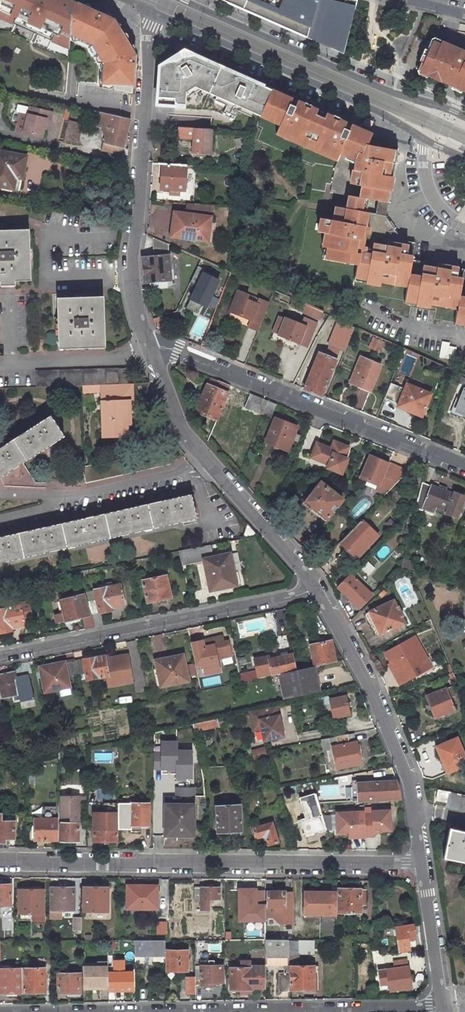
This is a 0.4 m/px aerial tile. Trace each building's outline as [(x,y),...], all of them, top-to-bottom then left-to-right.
[(69,0),(0,0),(0,17),(68,48),(68,40),(70,18),(76,3),(69,0)] [(305,36),(307,27),(309,27),(315,0),(224,0),(305,36)] [(305,36),(339,51),(352,5),(340,2),(330,0),(330,1),(324,0),(315,0),(309,27),(307,27),(305,36)] [(88,48),(98,63),(97,81),(115,82),(115,87),(129,91),(131,52),(110,17),(104,15),(76,3),(70,18),(68,40),(88,48)] [(422,40),(410,66),(415,68),(427,42),(422,40)] [(435,42),(433,45),(427,42),(415,68),(422,71),(421,74),(434,80),(434,79),(461,91),(463,87),(464,88),(464,55),(435,42)] [(172,106),(213,109),(234,120),(240,108),(257,116),(270,89),(188,53),(175,60),(173,60),(167,60),(164,61),(161,62),(160,63),(158,64),(155,103),(172,104),(172,106)] [(271,90),(268,98),(368,142),(371,134),(271,90)] [(268,98),(260,118),(279,126),(276,134),(329,157),(328,164),(334,165),(341,152),(355,158),(359,153),(362,154),(368,142),(268,98)] [(51,111),(30,105),(28,116),(25,131),(43,135),(47,117),(49,118),(51,111)] [(96,126),(106,128),(101,148),(120,152),(128,118),(99,112),(96,126)] [(18,129),(25,131),(28,116),(21,114),(18,129)] [(79,143),(83,123),(70,120),(65,140),(71,142),(79,143)] [(193,126),(192,150),(210,152),(211,127),(193,126)] [(390,142),(371,134),(368,142),(380,147),(384,149),(388,155),(390,142)] [(342,190),(340,204),(329,201),(326,214),(314,212),(311,226),(318,227),(316,238),(319,239),(316,252),(359,260),(356,276),(379,281),(381,277),(393,279),(392,280),(405,282),(402,297),(428,302),(429,298),(441,300),(441,302),(454,305),(451,320),(460,322),(464,323),(464,275),(460,275),(461,272),(457,271),(458,267),(412,259),(405,257),(408,241),(402,239),(398,235),(389,221),(386,220),(372,217),(365,210),(366,205),(368,198),(378,200),(380,195),(381,195),(387,161),(388,155),(384,149),(380,147),(368,142),(362,154),(359,153),(355,158),(341,152),(334,165),(328,164),(324,186),(342,190)] [(390,142),(388,155),(387,161),(394,162),(397,145),(390,142)] [(0,150),(0,183),(2,173),(13,176),(19,177),(24,155),(0,150)] [(388,197),(394,162),(387,161),(381,195),(388,197)] [(159,186),(184,188),(185,163),(160,162),(159,186)] [(0,183),(0,185),(11,188),(13,176),(2,173),(0,183)] [(378,200),(368,198),(366,205),(365,210),(372,217),(386,220),(383,216),(378,210),(378,208),(381,195),(380,195),(378,200)] [(388,197),(381,195),(378,208),(378,210),(383,216),(386,220),(389,221),(385,215),(386,209),(388,197)] [(173,235),(206,240),(209,214),(211,202),(185,200),(184,211),(175,210),(173,235)] [(0,228),(0,284),(13,284),(13,279),(30,278),(28,227),(0,228)] [(142,281),(169,278),(166,242),(151,236),(151,255),(141,256),(141,258),(142,281)] [(405,257),(412,259),(413,254),(415,242),(408,241),(405,257)] [(204,305),(217,278),(201,271),(184,306),(195,312),(200,303),(204,305)] [(267,303),(236,289),(227,310),(249,318),(246,325),(256,330),(267,303)] [(101,296),(55,297),(56,348),(102,347),(101,296)] [(294,306),(317,317),(320,310),(291,297),(288,304),(294,306)] [(277,334),(284,317),(279,315),(272,332),(277,334)] [(277,334),(306,346),(316,322),(304,318),(301,324),(284,317),(277,334)] [(337,318),(324,349),(336,354),(338,348),(343,350),(353,325),(337,318)] [(376,350),(380,340),(373,337),(369,347),(376,350)] [(442,346),(440,357),(454,359),(456,348),(442,346)] [(322,353),(334,358),(336,354),(324,349),(322,353)] [(322,353),(317,350),(302,388),(319,395),(334,358),(322,353)] [(358,356),(352,370),(356,371),(351,382),(368,390),(379,364),(361,357),(358,356)] [(124,368),(32,370),(32,386),(80,384),(125,383),(124,368)] [(203,384),(193,410),(214,418),(214,416),(222,399),(224,392),(223,392),(226,384),(208,377),(205,385),(203,384)] [(429,393),(399,381),(390,404),(400,408),(402,405),(421,413),(429,393)] [(101,435),(132,435),(132,422),(128,422),(127,401),(133,401),(132,383),(125,383),(80,384),(80,392),(99,392),(101,435)] [(462,386),(457,398),(453,396),(448,409),(464,416),(464,387),(462,386)] [(237,398),(246,402),(249,394),(240,390),(237,398)] [(222,399),(214,416),(220,419),(227,401),(222,399)] [(260,413),(268,416),(273,403),(265,400),(260,413)] [(419,417),(421,413),(402,405),(400,408),(419,417)] [(297,413),(294,420),(306,425),(308,418),(297,413)] [(62,435),(49,414),(0,444),(0,475),(62,435)] [(294,427),(272,417),(261,442),(284,451),(294,427)] [(329,447),(316,442),(310,456),(327,462),(325,467),(340,473),(346,459),(342,457),(347,446),(332,441),(329,447)] [(405,471),(367,456),(358,479),(375,486),(373,490),(382,494),(393,483),(405,471)] [(463,495),(452,491),(451,494),(419,481),(415,498),(445,509),(444,512),(454,516),(463,495)] [(339,499),(319,482),(301,503),(307,508),(309,506),(323,518),(339,499)] [(194,516),(188,492),(171,496),(163,498),(127,506),(120,508),(84,516),(77,518),(41,526),(34,527),(0,535),(0,561),(194,516)] [(363,543),(366,546),(376,536),(359,519),(338,540),(344,546),(352,554),(363,543)] [(240,535),(253,532),(244,522),(243,522),(240,535)] [(182,575),(205,571),(207,581),(215,579),(216,584),(234,581),(229,553),(209,556),(206,543),(175,550),(182,575)] [(352,561),(366,546),(363,543),(352,554),(344,546),(341,550),(352,561)] [(408,568),(411,561),(401,558),(400,566),(408,568)] [(78,569),(64,572),(65,579),(80,576),(78,569)] [(150,577),(140,580),(146,601),(169,596),(164,575),(158,576),(157,572),(150,574),(150,577)] [(367,596),(366,592),(348,574),(336,587),(356,607),(367,596)] [(98,588),(92,589),(95,598),(86,600),(89,614),(97,612),(110,609),(109,606),(123,603),(118,584),(111,585),(110,581),(97,584),(98,588)] [(86,600),(84,592),(58,599),(62,612),(53,615),(55,621),(64,619),(64,620),(85,614),(88,627),(92,626),(89,614),(86,600)] [(369,628),(373,626),(377,634),(401,623),(398,616),(399,616),(395,606),(393,607),(390,599),(366,610),(367,611),(362,614),(369,628)] [(19,604),(11,605),(10,601),(0,603),(0,632),(11,629),(10,626),(23,623),(19,604)] [(100,625),(97,612),(89,614),(92,626),(100,625)] [(187,642),(192,664),(200,662),(202,672),(216,668),(214,657),(228,654),(225,640),(221,641),(219,635),(210,637),(210,638),(203,640),(203,639),(200,639),(187,642)] [(328,640),(307,644),(311,665),(315,665),(332,661),(328,640)] [(407,646),(390,654),(402,679),(418,671),(407,646)] [(105,674),(102,655),(92,656),(92,655),(90,654),(84,654),(82,656),(83,658),(72,660),(75,674),(76,673),(84,672),(85,678),(91,677),(92,680),(97,679),(96,676),(105,674)] [(179,654),(152,659),(157,686),(184,680),(179,654)] [(252,670),(237,673),(239,681),(280,672),(291,670),(288,654),(283,654),(277,656),(266,659),(265,655),(250,658),(252,670)] [(450,670),(445,659),(439,662),(443,673),(450,670)] [(42,691),(68,686),(66,676),(75,674),(72,660),(63,662),(62,661),(38,666),(42,691)] [(280,672),(285,697),(321,689),(315,665),(311,665),(291,670),(280,672)] [(15,698),(14,693),(17,692),(13,670),(0,673),(0,701),(15,698)] [(443,673),(447,683),(454,680),(450,670),(443,673)] [(454,680),(447,683),(449,689),(456,686),(454,680)] [(446,686),(423,696),(432,716),(451,709),(446,697),(450,695),(446,686)] [(343,695),(326,699),(330,717),(346,714),(343,695)] [(258,719),(260,727),(263,739),(278,736),(277,730),(281,730),(275,704),(248,711),(250,721),(258,719)] [(192,731),(217,725),(215,718),(191,723),(192,731)] [(252,729),(260,727),(258,719),(250,721),(252,729)] [(330,746),(334,767),(357,762),(350,732),(317,739),(319,748),(330,746)] [(433,746),(440,763),(442,763),(446,772),(464,764),(464,763),(454,738),(433,746)] [(175,741),(160,741),(160,752),(152,752),(152,767),(175,768),(175,776),(190,777),(190,750),(175,750),(175,741)] [(347,782),(348,800),(396,797),(393,779),(347,782)] [(176,800),(196,800),(196,786),(176,786),(176,800)] [(448,791),(437,789),(435,800),(446,803),(448,791)] [(445,808),(464,812),(464,795),(448,791),(446,803),(445,808)] [(312,794),(297,799),(301,813),(296,815),(302,836),(323,830),(312,794)] [(77,839),(77,795),(59,795),(59,839),(77,839)] [(146,829),(146,802),(116,802),(116,812),(116,828),(116,829),(130,830),(130,828),(146,829)] [(192,802),(163,802),(163,833),(192,833),(192,802)] [(238,803),(215,804),(217,830),(221,830),(222,833),(240,832),(238,803)] [(361,813),(362,835),(371,835),(371,827),(376,827),(378,829),(387,829),(386,809),(368,809),(368,813),(361,813)] [(353,810),(332,811),(333,832),(346,831),(348,828),(353,828),(354,835),(362,835),(361,813),(353,813),(353,810)] [(116,812),(92,812),(92,840),(101,840),(102,843),(106,843),(106,840),(115,840),(115,828),(116,828),(116,812)] [(56,818),(33,817),(33,838),(56,838),(56,818)] [(11,819),(0,819),(0,845),(7,845),(6,836),(11,836),(11,819)] [(269,821),(252,825),(252,823),(249,824),(253,836),(260,834),(263,836),(265,842),(275,839),(269,821)] [(445,829),(440,855),(464,860),(464,833),(445,829)] [(440,855),(439,860),(464,865),(464,860),(440,855)] [(9,885),(0,885),(0,905),(9,905),(9,885)] [(96,886),(83,885),(82,912),(106,912),(106,888),(96,889),(96,886)] [(141,886),(126,886),(126,905),(140,905),(141,911),(156,911),(157,888),(141,888),(141,886)] [(51,910),(47,910),(46,919),(58,919),(58,910),(73,911),(74,888),(51,887),(51,910)] [(198,899),(198,912),(207,911),(207,899),(216,899),(216,888),(191,888),(191,899),(198,899)] [(358,911),(358,888),(337,888),(337,911),(358,911)] [(239,890),(240,921),(295,920),(295,889),(266,889),(266,890),(239,890)] [(42,890),(18,890),(18,913),(25,913),(25,917),(32,917),(32,913),(42,913),(42,890)] [(72,923),(71,931),(79,931),(79,920),(79,919),(72,919),(72,923)] [(373,924),(364,924),(365,939),(373,939),(373,924)] [(382,928),(386,950),(407,947),(405,935),(412,932),(410,924),(382,928)] [(293,939),(293,954),(308,954),(308,940),(293,939)] [(132,956),(162,955),(161,940),(132,940),(132,956)] [(263,954),(286,954),(285,940),(263,940),(263,954)] [(184,951),(164,951),(165,971),(185,971),(184,951)] [(131,991),(130,971),(130,958),(119,958),(111,959),(112,972),(106,972),(107,987),(107,992),(131,991)] [(390,968),(378,970),(380,985),(387,984),(388,991),(409,987),(406,966),(404,966),(404,960),(389,962),(390,968)] [(220,981),(220,965),(212,964),(212,961),(205,961),(205,964),(193,965),(193,975),(193,985),(199,986),(200,984),(208,985),(208,981),(220,981)] [(286,962),(282,962),(282,971),(276,971),(277,990),(286,990),(286,962)] [(81,985),(94,985),(94,987),(107,987),(106,972),(106,963),(80,963),(81,985)] [(248,967),(228,967),(229,989),(249,989),(249,987),(264,987),(264,964),(248,965),(248,967)] [(311,988),(310,965),(288,966),(288,988),(311,988)] [(7,969),(7,966),(1,966),(1,969),(0,969),(0,992),(22,992),(21,968),(7,969)] [(43,992),(42,968),(21,968),(22,992),(43,992)] [(78,973),(56,973),(57,993),(78,992),(78,973)] [(193,975),(184,976),(184,993),(193,992),(193,985),(193,975)]
